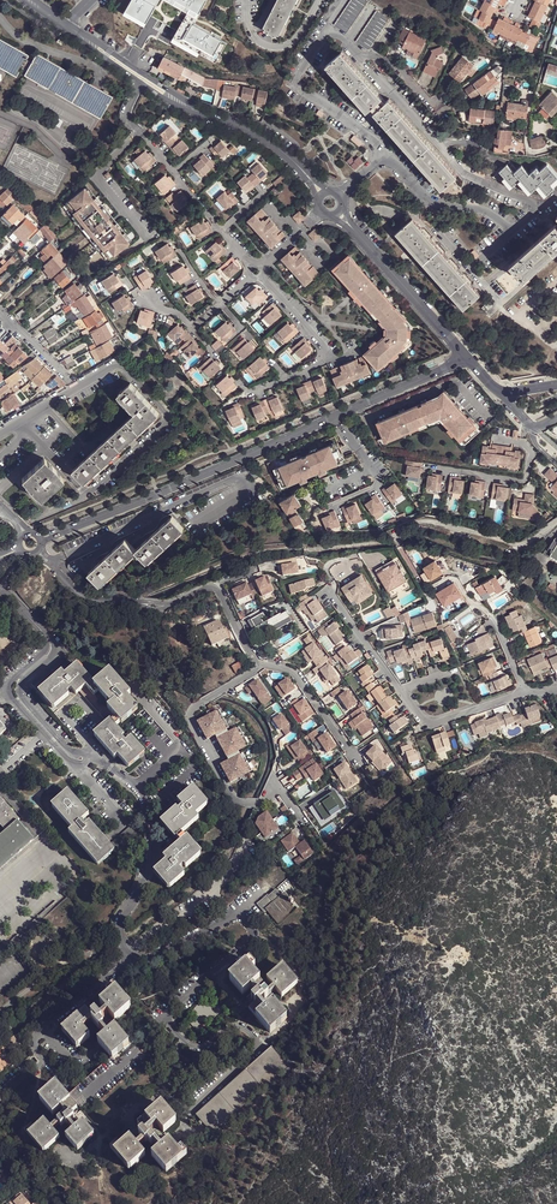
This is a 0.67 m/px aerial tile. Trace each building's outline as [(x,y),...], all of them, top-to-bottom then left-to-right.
[(123,16),(143,27),(159,0),(133,0),(123,16)] [(188,14),(171,43),(197,58),(200,53),(214,62),(225,43),(194,24),(208,0),(164,0),(188,14)] [(263,27),(266,28),(264,30),(276,37),(277,34),(279,35),(298,0),(277,0),(263,27)] [(334,25),(346,33),(366,3),(362,0),(351,0),(334,25)] [(481,19),(478,24),(487,28),(489,23),(492,18),(495,11),(498,12),(500,8),(498,7),(500,3),(505,5),(508,0),(486,0),(481,10),(484,11),(481,19)] [(531,25),(539,28),(542,21),(541,20),(548,4),(544,2),(546,0),(536,0),(535,3),(532,1),(528,9),(531,11),(530,15),(535,17),(531,25)] [(484,11),(481,10),(479,9),(475,17),(481,19),(484,11)] [(376,11),(355,41),(368,50),(388,19),(376,11)] [(493,24),(491,28),(503,33),(511,36),(519,40),(520,39),(531,44),(535,46),(540,37),(523,30),(524,28),(520,26),(521,23),(518,21),(516,25),(512,23),(514,20),(506,16),(504,19),(500,17),(499,21),(495,20),(493,24)] [(404,44),(410,31),(404,28),(398,41),(404,44)] [(418,58),(427,38),(410,31),(404,44),(403,47),(409,49),(415,51),(412,56),(418,58)] [(16,77),(21,68),(26,58),(28,55),(0,39),(0,67),(16,77)] [(433,65),(437,57),(438,54),(444,52),(442,46),(431,50),(432,51),(428,62),(430,63),(433,65)] [(382,97),(342,51),(327,65),(367,111),(372,107),(376,111),(374,112),(442,188),(457,175),(389,98),(382,104),(379,100),(382,97)] [(112,96),(37,53),(32,61),(26,71),(24,75),(100,118),(112,96)] [(473,67),(475,65),(463,56),(449,73),(461,82),(468,73),(473,67)] [(185,67),(164,57),(158,68),(179,80),(180,79),(185,67)] [(423,71),(436,77),(440,68),(442,69),(444,63),(443,61),(438,58),(437,57),(433,65),(430,63),(429,65),(427,64),(423,71)] [(32,61),(26,58),(21,68),(26,71),(32,61)] [(547,63),(541,83),(556,87),(556,65),(547,63)] [(206,79),(185,67),(180,79),(182,80),(185,76),(202,85),(206,79)] [(477,71),(473,67),(468,73),(472,77),(477,71)] [(481,92),(482,95),(491,89),(489,86),(498,80),(491,70),(474,83),(479,90),(481,92)] [(218,80),(211,79),(207,86),(216,89),(218,80)] [(218,80),(216,89),(222,90),(223,91),(223,92),(236,95),(237,87),(224,85),(225,80),(218,80)] [(500,83),(498,80),(489,86),(491,89),(500,83)] [(479,90),(474,83),(465,89),(470,96),(479,90)] [(237,87),(236,95),(242,96),(241,98),(252,100),(253,97),(255,89),(237,85),(237,87)] [(255,89),(253,97),(257,98),(256,102),(265,103),(268,92),(255,89)] [(479,90),(470,96),(472,98),(481,92),(479,90)] [(552,92),(540,105),(545,110),(549,115),(551,116),(556,110),(556,96),(552,92)] [(508,97),(501,97),(501,100),(501,103),(500,107),(505,107),(505,112),(504,112),(503,115),(507,116),(513,117),(518,117),(527,118),(528,106),(521,105),(508,103),(508,97)] [(469,121),(494,125),(496,110),(471,107),(469,121)] [(462,122),(468,120),(464,110),(459,112),(462,122)] [(170,145),(175,140),(172,137),(176,134),(170,126),(161,134),(164,137),(167,141),(166,143),(169,146),(170,145)] [(497,138),(494,138),(493,150),(493,152),(495,153),(498,153),(503,154),(504,145),(505,139),(511,140),(512,131),(498,129),(497,138)] [(545,136),(533,142),(536,149),(541,149),(546,147),(549,145),(545,136)] [(170,145),(169,146),(172,150),(173,148),(177,152),(180,156),(189,148),(182,140),(178,144),(175,140),(170,145)] [(218,144),(211,151),(219,160),(223,157),(223,158),(230,151),(233,155),(237,151),(232,146),(228,150),(221,142),(218,144)] [(211,151),(218,144),(217,143),(209,149),(211,151)] [(139,157),(145,152),(141,148),(135,153),(139,157)] [(139,157),(135,161),(144,172),(157,162),(154,158),(152,159),(148,155),(146,152),(145,152),(139,157)] [(197,163),(194,166),(203,176),(214,166),(203,154),(200,158),(201,159),(197,163)] [(359,157),(354,161),(351,157),(348,161),(355,169),(363,161),(359,157)] [(253,173),(250,176),(256,182),(264,176),(267,173),(259,164),(251,171),(253,173)] [(234,180),(237,183),(245,176),(242,173),(234,180)] [(272,183),(275,187),(288,176),(285,173),(272,183)] [(166,176),(156,184),(161,191),(160,191),(163,195),(176,185),(173,181),(171,183),(168,178),(166,176)] [(256,182),(250,176),(247,179),(245,176),(237,183),(245,192),(248,189),(256,182)] [(264,176),(256,182),(258,184),(265,177),(264,176)] [(250,191),(258,184),(256,182),(248,189),(250,191)] [(7,205),(13,200),(16,198),(18,195),(10,186),(0,197),(6,203),(7,205)] [(84,189),(65,204),(109,260),(129,244),(84,189)] [(181,191),(168,201),(171,205),(172,204),(178,211),(188,203),(186,200),(182,196),(184,195),(181,191)] [(237,199),(231,193),(228,196),(224,192),(217,199),(226,209),(229,206),(237,199)] [(29,203),(19,194),(18,195),(16,198),(26,207),(29,203)] [(237,199),(229,206),(231,208),(239,201),(237,199)] [(4,214),(13,223),(14,222),(22,213),(13,204),(4,214)] [(34,207),(32,209),(44,224),(45,222),(42,218),(43,218),(34,207)] [(267,216),(261,209),(249,220),(254,225),(252,226),(266,242),(268,241),(273,246),(285,236),(281,232),(278,235),(276,234),(280,230),(268,217),(264,221),(263,219),(267,216)] [(305,218),(299,211),(293,217),(298,224),(305,218)] [(14,222),(16,224),(22,219),(25,216),(22,213),(14,222)] [(36,227),(26,218),(24,220),(18,226),(17,227),(27,237),(36,227)] [(210,227),(210,226),(208,228),(205,223),(202,219),(191,227),(199,239),(212,231),(210,227)] [(412,219),(396,233),(463,309),(480,295),(412,219)] [(44,224),(40,228),(49,238),(54,235),(50,230),(51,230),(45,222),(44,224)] [(555,224),(509,265),(523,280),(556,250),(556,226),(555,224)] [(27,237),(29,239),(35,232),(38,229),(36,227),(27,237)] [(320,235),(315,229),(308,235),(314,241),(320,235)] [(35,232),(29,239),(34,244),(40,237),(35,232)] [(58,251),(50,242),(41,250),(45,253),(40,257),(46,263),(52,258),(56,253),(58,251)] [(215,262),(227,251),(223,247),(222,248),(218,244),(216,242),(206,250),(212,257),(211,258),(215,262)] [(155,251),(164,264),(177,255),(174,251),(172,252),(169,247),(167,243),(155,251)] [(298,251),(295,247),(283,257),(288,263),(286,264),(300,280),(302,278),(307,284),(318,274),(312,267),(308,270),(307,269),(311,265),(299,252),(295,255),(294,254),(298,251)] [(17,251),(23,258),(27,255),(21,248),(17,251)] [(67,261),(59,253),(58,251),(56,253),(52,258),(46,263),(44,265),(46,268),(44,270),(51,276),(67,261)] [(371,348),(364,354),(380,372),(410,346),(411,327),(346,253),(328,269),(386,335),(376,343),(371,348)] [(5,262),(1,266),(3,268),(4,270),(15,259),(12,255),(5,262)] [(224,271),(230,277),(240,268),(237,266),(234,262),(235,260),(232,256),(228,260),(226,258),(221,262),(223,264),(220,267),(223,271),(224,271)] [(80,275),(71,262),(69,264),(77,277),(80,276),(80,275)] [(183,265),(171,273),(177,281),(181,279),(183,283),(191,278),(188,274),(188,273),(185,269),(183,265)] [(63,271),(68,277),(71,274),(66,269),(64,269),(63,271)] [(133,277),(142,290),(146,288),(145,286),(150,283),(153,281),(146,270),(138,275),(138,274),(133,277)] [(63,271),(55,277),(62,287),(70,280),(68,277),(63,271)] [(0,279),(0,281),(2,282),(10,275),(8,272),(0,279)] [(101,280),(110,293),(123,284),(120,280),(118,281),(115,277),(113,273),(101,280)] [(76,278),(80,284),(82,286),(85,284),(81,278),(80,276),(77,277),(76,278)] [(73,283),(65,290),(67,293),(73,300),(74,299),(81,293),(81,292),(76,286),(73,283)] [(198,288),(195,284),(188,289),(190,293),(186,296),(191,304),(203,297),(201,293),(198,289),(198,288)] [(256,287),(246,296),(252,304),(256,301),(259,304),(266,298),(259,291),(256,287)] [(259,291),(266,298),(267,297),(260,289),(259,291)] [(73,300),(67,293),(62,297),(68,304),(74,300),(74,299),(73,300)] [(84,294),(75,300),(78,304),(84,315),(94,309),(92,306),(95,303),(92,300),(89,301),(86,297),(84,294)] [(90,295),(86,297),(89,301),(92,300),(95,303),(92,306),(94,309),(98,307),(90,295)] [(124,295),(112,302),(118,311),(122,308),(124,312),(132,307),(126,298),(124,295)] [(66,306),(63,308),(66,313),(78,304),(75,300),(66,306)] [(271,304),(278,312),(279,310),(273,303),(271,304)] [(271,304),(264,310),(267,313),(264,317),(270,324),(281,315),(278,312),(271,304)] [(486,304),(482,307),(486,312),(490,308),(486,304)] [(28,312),(24,307),(17,313),(21,318),(28,312)] [(90,323),(92,326),(97,322),(99,326),(103,322),(101,319),(103,317),(100,312),(97,313),(95,310),(86,316),(90,323)] [(144,311),(141,310),(137,323),(146,325),(145,326),(150,328),(155,312),(150,310),(149,313),(144,311)] [(214,327),(220,321),(216,317),(210,323),(214,327)] [(270,324),(264,317),(261,319),(267,326),(270,324)] [(225,322),(216,330),(222,337),(221,338),(224,342),(236,331),(233,327),(231,329),(228,324),(225,322)] [(287,322),(278,331),(284,338),(283,338),(286,342),(298,331),(295,328),(293,329),(290,325),(287,322)] [(112,336),(105,323),(90,332),(94,339),(99,336),(102,342),(112,336)] [(178,325),(169,334),(174,340),(174,341),(177,344),(183,339),(189,334),(186,330),(184,332),(181,328),(178,325)] [(43,333),(47,339),(55,334),(57,333),(53,326),(43,333)] [(55,334),(47,339),(50,343),(57,339),(55,334)] [(4,344),(9,348),(15,343),(17,340),(12,335),(4,344)] [(122,342),(118,335),(115,336),(111,339),(115,346),(122,342)] [(307,341),(304,337),(291,348),(294,352),(295,351),(301,358),(311,349),(309,347),(305,343),(307,341)] [(244,338),(232,349),(235,353),(237,351),(243,358),(254,349),(251,346),(248,343),(244,338)] [(4,352),(5,350),(6,351),(9,348),(4,344),(0,340),(0,348),(4,352)] [(114,350),(109,340),(94,348),(100,358),(114,350)] [(190,358),(200,349),(193,342),(184,351),(190,358)] [(4,352),(2,353),(5,356),(7,357),(10,355),(15,359),(23,351),(15,343),(9,348),(6,351),(5,350),(4,352)] [(218,353),(225,346),(222,343),(215,349),(218,353)] [(100,358),(94,348),(91,350),(96,360),(100,358)] [(23,351),(15,359),(18,362),(18,363),(27,355),(23,351)] [(168,352),(164,355),(166,358),(167,359),(168,361),(171,361),(173,361),(175,359),(168,352)] [(13,367),(18,362),(15,359),(10,355),(7,357),(5,359),(13,367)] [(71,355),(63,359),(66,364),(73,360),(71,355)] [(254,374),(257,378),(270,367),(266,363),(263,359),(260,356),(249,365),(256,372),(254,374)] [(338,366),(330,370),(336,384),(343,382),(343,383),(363,375),(362,373),(369,370),(363,356),(358,358),(360,362),(358,363),(356,359),(340,365),(342,370),(340,371),(338,366)] [(211,357),(198,368),(202,372),(203,370),(210,377),(220,368),(218,365),(214,361),(211,357)] [(34,359),(21,367),(24,371),(24,372),(39,386),(36,390),(37,392),(40,390),(40,389),(41,389),(41,388),(40,388),(40,387),(51,375),(34,359)] [(76,364),(73,360),(66,364),(65,364),(68,369),(76,364)] [(4,379),(8,386),(9,385),(21,377),(16,370),(4,379)] [(221,393),(224,397),(236,386),(232,382),(229,378),(227,375),(216,384),(223,391),(221,393)] [(56,376),(47,385),(51,388),(54,386),(57,384),(60,388),(65,385),(56,376)] [(318,379),(309,383),(312,391),(316,389),(318,393),(327,389),(322,377),(318,379)] [(0,381),(0,393),(10,387),(9,385),(8,386),(4,379),(0,381)] [(131,383),(118,394),(135,412),(74,470),(85,482),(159,414),(131,383)] [(300,387),(296,388),(301,400),(310,396),(308,393),(312,391),(309,383),(300,387)] [(385,435),(387,440),(418,427),(418,426),(429,421),(430,422),(440,418),(458,438),(459,437),(465,444),(479,431),(473,425),(474,424),(444,391),(439,396),(422,403),(422,404),(418,406),(418,405),(379,421),(382,427),(380,428),(383,436),(385,435)] [(12,395),(4,399),(7,403),(3,406),(7,412),(18,404),(12,395)] [(274,398),(264,402),(268,410),(272,408),(273,412),(282,408),(277,396),(274,398)] [(268,410),(264,402),(255,405),(252,407),(257,419),(265,415),(264,411),(268,410)] [(230,408),(226,410),(231,423),(240,419),(238,414),(243,413),(239,404),(230,408)] [(284,490),(346,463),(336,442),(308,454),(304,456),(303,456),(275,468),(284,490)] [(512,446),(493,444),(492,448),(491,452),(487,451),(487,452),(482,451),(480,462),(490,463),(490,462),(508,464),(508,466),(518,468),(520,457),(519,457),(515,456),(515,455),(514,455),(510,454),(511,451),(512,446)] [(44,458),(22,479),(26,483),(25,484),(37,496),(37,495),(41,500),(64,479),(60,474),(49,462),(48,462),(44,458)] [(422,462),(406,460),(405,465),(407,465),(407,471),(406,470),(406,475),(420,477),(421,473),(422,468),(422,462)] [(556,480),(556,474),(550,468),(544,474),(550,480),(551,478),(555,482),(556,480)] [(439,474),(438,474),(437,477),(432,476),(428,475),(425,489),(435,490),(435,491),(440,491),(443,475),(439,474)] [(455,477),(450,476),(448,493),(453,493),(462,494),(465,481),(460,480),(455,479),(455,477)] [(483,481),(481,481),(480,483),(475,482),(471,482),(469,495),(478,497),(483,498),(486,482),(483,481)] [(382,489),(392,503),(396,500),(395,498),(402,493),(394,483),(392,485),(387,488),(386,486),(382,489)] [(498,484),(493,483),(491,499),(496,500),(506,501),(508,488),(504,487),(498,486),(498,484)] [(334,493),(339,491),(336,484),(331,487),(334,493)] [(280,502),(287,513),(295,508),(301,504),(294,493),(280,502)] [(385,507),(375,493),(371,496),(373,498),(368,502),(365,504),(373,514),(380,509),(381,510),(385,507)] [(534,495),(525,493),(525,499),(525,501),(520,501),(520,498),(514,497),(512,510),(518,511),(529,513),(535,519),(541,513),(533,505),(533,503),(534,495)] [(346,505),(341,507),(348,523),(352,521),(352,519),(360,515),(355,504),(352,505),(347,507),(346,505)] [(287,513),(290,517),(298,512),(295,508),(287,513)] [(329,512),(330,514),(325,516),(322,518),(327,530),(335,526),(336,528),(341,526),(334,510),(329,512)] [(295,526),(295,525),(300,523),(303,521),(298,512),(290,517),(295,526)] [(184,528),(172,516),(136,549),(137,551),(147,562),(184,528)] [(304,530),(308,528),(303,521),(300,523),(304,530)] [(300,523),(295,525),(300,533),(304,530),(300,523)] [(136,549),(125,538),(89,572),(100,585),(137,551),(136,549)] [(556,545),(556,541),(554,540),(549,548),(548,547),(544,553),(550,557),(551,556),(551,555),(556,545)] [(390,565),(395,562),(394,560),(376,570),(377,572),(383,569),(382,568),(389,564),(390,565)] [(383,569),(377,572),(388,591),(406,581),(403,575),(399,568),(395,562),(390,565),(383,569)] [(436,562),(425,569),(432,581),(444,574),(448,572),(443,564),(439,566),(436,562)] [(297,564),(282,567),(283,576),(298,574),(297,564)] [(361,575),(341,587),(348,598),(353,594),(357,602),(372,593),(361,575)] [(476,582),(473,584),(480,596),(488,592),(489,594),(493,591),(496,595),(503,591),(500,587),(503,584),(504,585),(507,583),(506,582),(507,581),(502,576),(497,581),(495,577),(479,587),(476,582)] [(267,578),(264,579),(269,589),(260,593),(262,597),(273,592),(267,578)] [(264,579),(255,583),(260,593),(269,589),(264,579)] [(312,580),(289,586),(290,595),(304,592),(305,589),(314,587),(312,580)] [(454,583),(446,589),(454,602),(462,596),(454,583)] [(239,588),(232,592),(237,602),(251,596),(247,587),(246,585),(239,588)] [(251,585),(247,587),(251,596),(253,600),(257,599),(251,585)] [(446,589),(437,594),(445,607),(454,602),(446,589)] [(348,598),(353,605),(357,602),(353,594),(348,598)] [(305,596),(298,601),(301,605),(308,600),(305,596)] [(301,605),(299,607),(300,609),(302,612),(304,611),(307,609),(310,614),(318,625),(327,618),(318,606),(317,608),(314,603),(312,605),(308,600),(301,605)] [(395,605),(383,612),(387,620),(399,613),(395,605)] [(521,628),(525,626),(520,615),(517,616),(514,610),(509,612),(509,615),(504,617),(508,625),(510,624),(511,628),(513,631),(521,628)] [(285,612),(267,622),(272,629),(272,631),(290,621),(285,612)] [(424,618),(411,622),(414,632),(436,624),(432,612),(423,615),(424,618)] [(262,613),(251,620),(255,628),(258,634),(257,635),(262,645),(272,639),(268,631),(272,629),(267,622),(264,624),(261,618),(264,616),(262,613)] [(219,621),(203,628),(211,645),(227,639),(223,630),(219,621)] [(329,628),(325,631),(329,636),(336,646),(345,640),(338,630),(333,624),(329,628)] [(391,628),(381,629),(383,636),(386,635),(387,639),(403,636),(401,624),(396,625),(397,627),(391,628)] [(321,637),(329,636),(325,631),(329,628),(327,625),(318,632),(321,637)] [(448,634),(453,631),(450,625),(445,627),(448,634)] [(526,630),(522,632),(530,647),(540,642),(534,627),(526,630)] [(453,631),(448,634),(453,642),(458,639),(453,631)] [(486,641),(484,635),(475,639),(476,641),(467,645),(471,653),(467,655),(468,657),(489,648),(490,648),(494,647),(491,639),(486,641)] [(303,641),(308,647),(313,644),(308,637),(303,641)] [(444,647),(441,638),(426,643),(428,649),(430,655),(435,653),(434,651),(440,650),(440,652),(442,656),(449,654),(447,647),(444,647)] [(414,647),(408,649),(409,652),(411,658),(423,655),(422,651),(428,649),(426,643),(425,640),(413,644),(414,647)] [(312,661),(313,662),(322,655),(313,643),(313,644),(308,647),(304,650),(308,655),(312,661)] [(338,653),(345,648),(342,644),(334,650),(335,651),(333,652),(335,655),(338,653)] [(346,654),(348,652),(345,648),(338,653),(344,661),(348,666),(357,659),(354,654),(352,652),(349,654),(347,656),(346,654)] [(393,649),(386,652),(390,662),(396,660),(400,658),(401,661),(407,659),(408,662),(408,664),(413,663),(411,658),(409,652),(403,653),(402,648),(394,651),(393,649)] [(546,651),(549,659),(553,667),(554,670),(556,669),(556,652),(555,648),(546,651)] [(549,669),(553,667),(549,659),(546,661),(542,653),(527,660),(533,673),(541,670),(548,667),(549,669)] [(312,661),(308,655),(305,657),(303,658),(308,664),(312,661)] [(317,667),(326,661),(322,655),(313,662),(317,667)] [(33,686),(38,693),(40,691),(62,671),(65,675),(76,665),(68,656),(33,686)] [(251,664),(247,658),(232,666),(236,673),(251,664)] [(489,675),(496,672),(494,668),(490,659),(479,663),(483,673),(482,673),(484,678),(489,675)] [(317,667),(312,670),(315,675),(320,672),(319,671),(328,664),(326,661),(317,667)] [(319,671),(320,672),(324,678),(327,682),(329,681),(336,676),(328,664),(319,671)] [(46,698),(54,707),(69,694),(67,692),(71,689),(76,694),(79,691),(86,685),(90,690),(94,686),(91,681),(76,665),(65,675),(62,671),(40,691),(46,698)] [(365,689),(371,685),(368,680),(372,677),(371,677),(369,674),(371,672),(367,666),(358,673),(361,677),(359,679),(362,684),(361,685),(364,690),(365,689)] [(111,671),(94,686),(90,690),(94,694),(99,691),(110,703),(114,700),(115,701),(108,708),(116,717),(120,722),(128,715),(137,707),(127,696),(130,693),(111,671)] [(499,678),(497,672),(496,672),(489,675),(492,682),(490,683),(494,692),(510,685),(506,676),(499,678)] [(336,676),(329,681),(333,686),(340,681),(336,676)] [(267,695),(257,680),(244,689),(248,694),(252,692),(259,701),(267,695)] [(287,680),(278,686),(285,697),(295,691),(287,680)] [(99,713),(105,708),(94,694),(90,690),(86,685),(79,691),(99,713)] [(371,685),(365,689),(369,695),(371,694),(375,700),(379,705),(379,704),(386,700),(382,693),(378,688),(375,690),(371,685)] [(278,686),(274,688),(282,699),(285,697),(278,686)] [(337,689),(330,694),(333,698),(337,695),(340,693),(337,689)] [(342,695),(338,697),(348,711),(357,705),(347,691),(342,695)] [(367,697),(371,703),(375,700),(371,694),(369,695),(367,697)] [(267,695),(259,701),(262,705),(270,699),(267,695)] [(389,699),(388,698),(386,700),(379,704),(385,713),(390,710),(394,707),(395,707),(389,699)] [(389,699),(395,707),(394,707),(394,708),(395,708),(396,708),(397,707),(398,707),(398,706),(393,700),(392,701),(390,698),(389,699)] [(299,702),(297,699),(289,704),(302,722),(313,715),(310,710),(300,717),(293,707),(299,702)] [(299,702),(293,707),(300,717),(310,710),(303,700),(300,703),(299,702)] [(385,713),(379,704),(379,705),(376,707),(382,716),(385,713)] [(526,716),(520,717),(523,728),(529,726),(528,723),(540,719),(536,707),(529,709),(524,711),(526,716)] [(116,717),(108,708),(100,715),(108,724),(111,721),(112,722),(116,717)] [(359,709),(350,715),(354,720),(362,714),(363,714),(361,712),(359,709)] [(381,716),(383,720),(385,719),(392,713),(390,710),(385,713),(382,716),(381,716)] [(225,730),(227,729),(228,728),(219,711),(216,713),(225,730)] [(198,722),(207,739),(218,733),(220,735),(228,731),(227,729),(225,730),(216,713),(198,722)] [(389,722),(395,717),(392,713),(385,719),(388,723),(389,722)] [(281,714),(272,720),(279,730),(281,729),(285,736),(296,728),(295,725),(291,728),(281,714)] [(352,722),(356,727),(366,719),(362,714),(354,720),(352,722)] [(502,715),(496,717),(496,719),(499,729),(505,726),(506,728),(516,724),(517,727),(521,725),(522,728),(523,728),(520,717),(519,716),(511,719),(510,716),(503,718),(502,715)] [(116,717),(112,722),(116,726),(120,722),(116,717)] [(400,719),(398,721),(395,717),(389,722),(392,726),(389,728),(394,734),(408,723),(405,719),(402,721),(400,719)] [(367,719),(366,719),(356,727),(357,729),(362,736),(373,729),(370,725),(371,724),(367,719)] [(486,722),(482,724),(481,722),(474,724),(478,735),(479,734),(485,732),(486,735),(487,735),(500,730),(499,729),(496,719),(486,722)] [(144,751),(131,737),(126,742),(122,738),(124,736),(116,726),(112,722),(111,721),(108,724),(95,736),(114,757),(117,754),(128,766),(134,760),(144,751)] [(239,728),(235,730),(245,747),(248,745),(239,728)] [(235,730),(218,739),(227,756),(245,747),(235,730)] [(315,731),(307,736),(309,739),(311,741),(318,736),(315,731)] [(445,734),(447,740),(455,738),(453,732),(445,734)] [(320,738),(317,740),(326,754),(335,747),(326,734),(320,738)] [(445,734),(431,739),(435,752),(444,749),(449,747),(447,740),(445,734)] [(299,763),(309,755),(307,751),(299,741),(295,745),(293,742),(289,745),(298,758),(297,759),(299,763)] [(297,759),(298,758),(289,745),(288,744),(285,746),(295,760),(297,759)] [(374,748),(381,755),(383,754),(375,746),(374,748)] [(411,746),(401,750),(403,756),(406,755),(408,762),(410,765),(419,762),(416,754),(414,755),(413,752),(411,746)] [(375,761),(381,755),(374,748),(366,756),(373,763),(375,761)] [(233,759),(222,765),(231,782),(248,773),(239,756),(241,755),(239,753),(231,757),(233,759)] [(241,755),(239,756),(248,773),(252,771),(243,754),(241,755)] [(381,755),(375,761),(383,770),(391,762),(383,754),(381,755)] [(312,759),(292,774),(297,780),(303,775),(310,771),(316,780),(323,775),(312,759)] [(373,763),(382,772),(383,770),(375,761),(373,763)] [(345,764),(334,771),(340,780),(341,779),(350,773),(345,764)] [(310,771),(303,775),(306,780),(310,776),(314,781),(316,780),(310,771)] [(350,773),(341,779),(348,789),(357,783),(350,773)] [(341,779),(340,780),(346,790),(348,789),(341,779)] [(162,821),(177,838),(181,833),(199,818),(196,815),(207,805),(192,788),(178,801),(183,806),(178,810),(176,808),(169,815),(162,821)] [(335,792),(309,808),(317,821),(322,818),(330,813),(332,816),(339,810),(337,807),(343,803),(335,792)] [(69,793),(53,807),(72,829),(69,832),(97,864),(114,849),(90,822),(86,826),(82,821),(89,815),(81,806),(69,793)] [(6,831),(18,821),(19,819),(0,797),(0,825),(6,831)] [(332,816),(330,813),(322,818),(325,821),(332,816)] [(266,814),(260,818),(271,833),(277,829),(266,814)] [(260,818),(254,822),(265,838),(271,833),(260,818)] [(18,821),(6,831),(0,837),(0,870),(34,839),(18,821)] [(139,829),(134,823),(112,842),(117,848),(139,829)] [(177,838),(181,842),(185,838),(181,833),(177,838)] [(293,833),(281,842),(288,852),(295,847),(301,856),(298,858),(300,862),(313,853),(304,841),(300,844),(293,833)] [(200,854),(185,838),(181,842),(170,852),(163,857),(166,861),(155,870),(170,887),(184,874),(179,869),(184,865),(186,867),(200,854)] [(280,911),(294,899),(288,891),(271,905),(278,913),(280,911)] [(294,899),(280,911),(292,925),(308,910),(297,897),(294,899)] [(255,967),(233,985),(246,1001),(254,994),(256,997),(261,994),(268,988),(256,975),(259,973),(255,967)] [(305,990),(290,972),(274,985),(289,1002),(305,990)] [(131,1007),(113,985),(107,990),(111,994),(103,1001),(108,1008),(111,1012),(117,1019),(131,1007)] [(261,994),(256,997),(257,998),(252,1003),(258,1011),(262,1007),(264,1010),(274,1001),(271,998),(267,1001),(261,994)] [(111,1012),(108,1008),(104,1012),(100,1007),(92,1013),(97,1019),(95,1020),(107,1035),(110,1032),(104,1025),(107,1023),(103,1019),(111,1012)] [(262,1007),(258,1011),(251,1016),(270,1038),(288,1023),(276,1009),(268,1015),(264,1010),(262,1007)] [(97,1019),(92,1013),(88,1008),(65,1028),(79,1045),(91,1034),(86,1028),(95,1020),(97,1019)] [(166,1033),(161,1026),(156,1029),(162,1036),(166,1033)] [(110,1032),(107,1035),(100,1041),(112,1057),(129,1042),(117,1027),(110,1032)] [(17,1043),(11,1036),(5,1041),(11,1048),(17,1043)] [(212,1139),(289,1073),(273,1053),(195,1120),(212,1139)] [(13,1062),(9,1057),(0,1064),(0,1073),(13,1062)] [(77,1108),(58,1085),(41,1098),(53,1113),(61,1107),(65,1112),(68,1115),(72,1112),(77,1108)] [(177,1124),(163,1107),(139,1126),(145,1132),(148,1136),(150,1134),(160,1127),(166,1134),(177,1124)] [(68,1115),(65,1112),(49,1125),(52,1129),(60,1123),(62,1126),(66,1122),(73,1131),(66,1136),(75,1147),(92,1133),(84,1122),(76,1128),(72,1123),(77,1119),(72,1112),(68,1115)] [(52,1129),(49,1125),(43,1118),(34,1125),(32,1122),(26,1127),(44,1148),(58,1137),(52,1129)] [(148,1136),(145,1132),(137,1139),(140,1142),(136,1146),(139,1149),(146,1143),(147,1144),(149,1142),(153,1147),(158,1144),(150,1134),(148,1136)] [(139,1149),(136,1146),(131,1139),(120,1149),(116,1144),(110,1149),(130,1173),(144,1161),(137,1152),(138,1151),(138,1150),(139,1149)] [(180,1154),(169,1142),(161,1150),(163,1152),(152,1161),(166,1176),(188,1157),(183,1152),(180,1154)] [(19,1194),(12,1201),(15,1203),(28,1203),(19,1194)]
